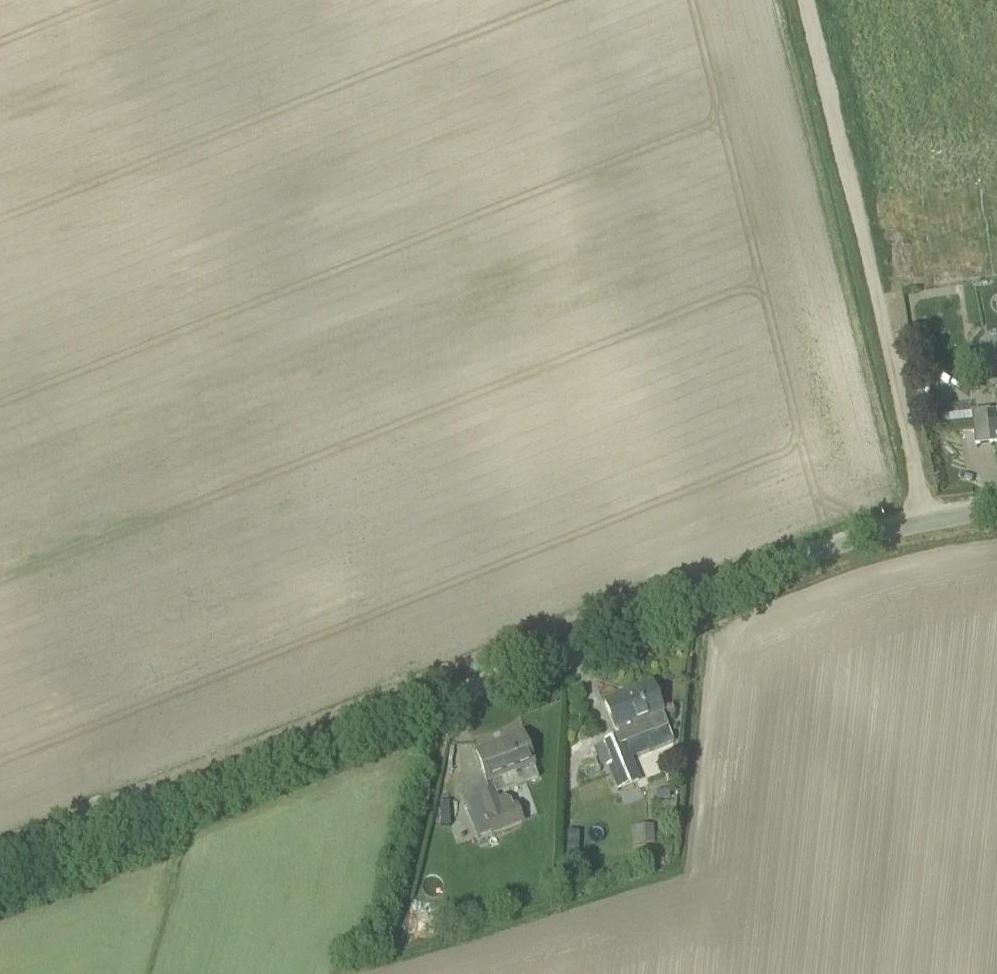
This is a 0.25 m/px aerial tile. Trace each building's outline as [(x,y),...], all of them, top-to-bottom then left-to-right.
[(974,425),(976,445),(994,443),(994,441),(996,441),(996,421),(992,422),(990,409),(972,411),(974,425)] [(662,712),(651,684),(630,692),(631,694),(624,697),(623,695),(604,702),(615,730),(662,712)] [(522,734),(475,753),(487,782),(534,764),(522,734)] [(608,766),(617,789),(639,781),(620,736),(604,743),(612,764),(608,766)] [(487,816),(486,817),(492,834),(522,822),(515,806),(500,811),(493,791),(479,796),(487,816)] [(651,845),(651,825),(631,825),(631,845),(651,845)] [(409,906),(405,932),(428,935),(432,909),(409,906)]
